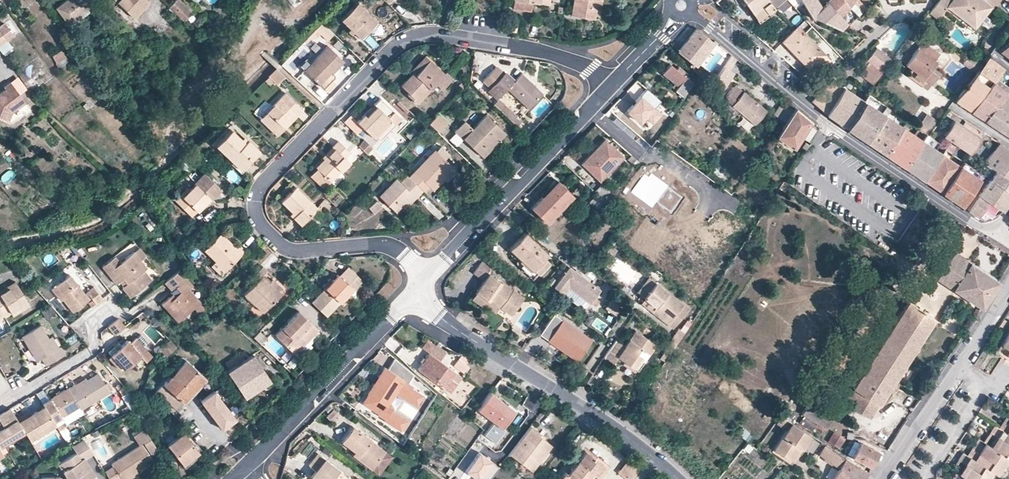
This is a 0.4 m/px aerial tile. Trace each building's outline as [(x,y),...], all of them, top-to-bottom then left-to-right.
[(44,10),(37,0),(34,0),(28,5),(36,16),(44,10)] [(54,7),(67,24),(89,7),(85,0),(64,0),(54,7)] [(117,2),(134,18),(150,2),(147,0),(119,0),(117,2)] [(180,18),(187,10),(176,0),(174,0),(169,6),(176,13),(180,18)] [(346,26),(350,30),(356,36),(374,18),(355,0),(354,0),(337,17),(346,26)] [(532,2),(519,0),(513,0),(512,8),(531,10),(532,2)] [(570,14),(594,18),(595,9),(597,0),(573,0),(570,14)] [(769,0),(740,0),(743,4),(745,3),(759,22),(769,14),(768,12),(774,7),(772,4),(769,0)] [(802,1),(812,17),(813,16),(815,13),(820,8),(815,0),(801,0),(802,1)] [(843,0),(828,0),(827,2),(846,22),(851,17),(845,11),(849,7),(843,0)] [(859,0),(843,0),(849,7),(858,16),(865,7),(859,0)] [(929,12),(941,21),(948,12),(944,9),(946,6),(975,27),(991,6),(994,8),(1000,0),(938,0),(929,12)] [(815,13),(813,16),(815,17),(831,25),(840,28),(846,22),(827,2),(822,7),(820,8),(815,13)] [(4,22),(14,36),(19,32),(9,18),(4,22)] [(515,30),(517,20),(508,19),(506,29),(515,30)] [(326,40),(332,34),(320,21),(310,32),(315,37),(319,33),(326,40)] [(3,53),(12,47),(7,40),(14,36),(4,22),(0,24),(0,50),(3,53)] [(794,30),(782,41),(809,69),(815,63),(822,70),(832,62),(798,26),(794,30)] [(696,29),(677,52),(678,53),(692,64),(690,67),(692,70),(714,42),(696,29)] [(907,74),(927,89),(939,72),(931,67),(935,61),(934,60),(939,54),(921,41),(911,56),(906,52),(901,59),(905,62),(905,64),(911,68),(907,74)] [(1000,50),(1008,57),(1008,42),(1000,50)] [(303,69),(317,84),(326,75),(329,72),(341,60),(326,45),(303,69)] [(888,64),(892,59),(877,47),(872,53),(888,65),(888,64)] [(65,56),(61,49),(51,55),(56,62),(65,56)] [(872,84),(888,65),(872,53),(866,60),(868,62),(859,74),(872,84)] [(731,54),(724,66),(730,70),(737,59),(731,54)] [(415,74),(429,59),(425,55),(410,69),(413,72),(415,74)] [(988,57),(979,68),(977,71),(955,98),(954,99),(966,107),(970,110),(993,81),(993,82),(996,78),(1004,69),(988,57)] [(443,73),(429,59),(415,74),(413,72),(401,85),(408,92),(406,94),(416,103),(435,83),(441,88),(452,77),(446,71),(443,73)] [(693,77),(689,72),(687,74),(678,67),(675,70),(669,65),(662,73),(674,83),(678,86),(675,90),(674,91),(684,97),(694,83),(694,80),(693,77)] [(724,66),(722,65),(713,80),(723,87),(733,72),(730,70),(724,66)] [(483,79),(490,87),(499,96),(507,87),(529,108),(543,94),(520,73),(514,80),(505,71),(503,73),(496,66),(483,79)] [(276,84),(284,75),(276,67),(268,76),(276,84)] [(40,70),(25,82),(28,86),(43,75),(40,70)] [(326,75),(317,84),(321,88),(322,88),(330,80),(329,79),(326,75)] [(993,81),(970,110),(983,118),(1005,91),(1008,87),(996,78),(993,82),(993,81)] [(7,120),(11,111),(25,101),(9,79),(3,84),(4,86),(0,89),(0,117),(7,120)] [(330,80),(322,88),(326,92),(334,84),(330,80)] [(826,113),(843,86),(833,80),(812,101),(826,113)] [(754,124),(765,111),(734,84),(723,98),(736,109),(732,113),(737,117),(741,113),(754,124)] [(863,100),(843,86),(826,113),(846,127),(863,100)] [(499,96),(490,87),(486,90),(496,99),(499,96)] [(639,123),(656,104),(641,91),(624,109),(639,123)] [(983,118),(998,128),(1008,135),(1008,93),(1005,91),(983,118)] [(289,118),(291,120),(302,109),(285,92),(260,118),(277,135),(284,127),(282,125),(289,118)] [(887,107),(868,93),(863,100),(846,127),(865,140),(887,107)] [(391,119),(394,123),(400,117),(380,97),(375,103),(376,104),(365,116),(363,114),(356,121),(373,138),(383,128),(391,119)] [(500,98),(494,104),(517,125),(523,119),(500,98)] [(392,108),(408,120),(413,113),(397,101),(392,108)] [(376,104),(375,103),(363,114),(365,116),(376,104)] [(659,117),(666,123),(673,112),(664,104),(659,110),(663,113),(659,117)] [(896,113),(887,107),(865,140),(884,153),(902,127),(907,120),(902,117),(898,124),(891,120),(896,113)] [(805,149),(818,129),(794,108),(773,141),(777,143),(780,140),(793,148),(796,144),(805,149)] [(438,113),(434,117),(444,126),(447,123),(438,113)] [(463,122),(456,128),(455,129),(482,156),(488,150),(485,146),(494,136),(498,140),(505,132),(486,113),(473,128),(464,120),(463,122)] [(919,123),(920,124),(929,130),(936,120),(926,113),(919,123)] [(434,117),(429,123),(439,133),(444,126),(434,117)] [(284,127),(291,120),(289,118),(282,125),(284,127)] [(746,131),(752,123),(745,118),(739,127),(746,131)] [(386,131),(394,123),(391,119),(383,128),(386,131)] [(454,126),(456,128),(463,122),(460,119),(454,126)] [(943,134),(968,150),(977,136),(952,119),(943,134)] [(925,133),(926,133),(929,130),(920,124),(918,128),(925,133)] [(902,127),(884,153),(894,160),(903,166),(925,133),(918,128),(914,134),(902,127)] [(245,141),(240,137),(231,128),(215,145),(240,169),(249,160),(247,158),(256,147),(248,139),(247,139),(245,141)] [(928,135),(927,134),(926,133),(925,133),(903,166),(923,179),(941,153),(935,149),(939,142),(928,135)] [(485,146),(488,150),(498,140),(494,136),(485,146)] [(580,163),(599,182),(623,157),(604,138),(580,163)] [(371,146),(364,139),(358,145),(365,152),(371,146)] [(315,166),(317,168),(329,179),(330,181),(349,162),(344,157),(350,152),(337,140),(332,145),(334,147),(323,158),(315,166)] [(999,142),(984,161),(1001,173),(1008,178),(1008,148),(999,142)] [(948,143),(945,147),(944,148),(950,152),(954,147),(948,143)] [(321,155),(323,158),(334,147),(332,145),(321,155)] [(247,158),(249,160),(259,150),(256,147),(247,158)] [(941,153),(923,179),(938,189),(942,192),(960,166),(947,157),(950,152),(944,148),(941,153)] [(408,176),(422,190),(427,184),(432,189),(443,179),(454,167),(435,149),(408,176)] [(627,159),(635,166),(638,162),(630,155),(627,159)] [(960,166),(942,192),(962,205),(983,174),(981,173),(977,170),(963,161),(960,166)] [(454,167),(443,179),(446,181),(457,170),(454,167)] [(329,179),(317,168),(310,175),(322,187),(329,179)] [(195,182),(194,183),(209,197),(211,199),(221,189),(204,173),(195,182)] [(659,179),(652,173),(649,177),(644,174),(631,192),(652,208),(656,202),(668,185),(659,179)] [(1001,173),(995,182),(1008,192),(1008,178),(1001,173)] [(415,196),(422,190),(408,176),(406,174),(400,181),(396,178),(379,195),(395,211),(405,200),(412,193),(415,196)] [(995,182),(988,177),(966,209),(977,215),(987,200),(991,203),(1000,209),(1008,197),(1008,192),(995,182)] [(280,184),(278,181),(272,186),(275,189),(280,184)] [(546,223),(573,196),(559,182),(544,198),(543,197),(531,209),(546,223)] [(194,183),(189,188),(186,186),(174,199),(191,216),(197,209),(209,197),(194,183)] [(432,189),(427,184),(422,190),(427,195),(432,189)] [(595,191),(597,193),(606,202),(612,194),(601,184),(595,191)] [(147,193),(154,204),(162,197),(154,185),(147,193)] [(280,201),(291,211),(294,214),(292,217),(300,225),(311,212),(317,207),(295,185),(280,201)] [(677,192),(668,185),(656,202),(673,215),(685,198),(677,192)] [(456,197),(460,206),(473,192),(466,187),(456,197)] [(409,204),(415,196),(412,193),(405,200),(409,204)] [(602,214),(607,208),(604,205),(606,202),(597,193),(589,202),(602,214)] [(199,211),(211,199),(209,197),(197,209),(199,211)] [(382,206),(376,200),(368,206),(373,213),(382,206)] [(987,200),(977,215),(981,218),(991,203),(987,200)] [(320,203),(317,207),(311,212),(316,218),(325,208),(320,203)] [(223,237),(224,236),(220,232),(203,249),(215,260),(225,270),(245,249),(239,243),(235,247),(234,248),(223,237)] [(533,269),(544,257),(547,254),(524,232),(509,249),(532,270),(533,269)] [(235,247),(224,236),(223,237),(234,248),(235,247)] [(612,256),(616,250),(610,246),(606,252),(612,256)] [(134,251),(141,260),(146,255),(140,247),(134,251)] [(129,297),(151,279),(138,262),(141,260),(134,251),(120,262),(115,256),(102,266),(116,285),(120,282),(124,278),(127,283),(123,286),(122,287),(129,297)] [(936,281),(981,308),(988,298),(998,282),(999,280),(953,252),(936,281)] [(549,262),(544,257),(533,269),(538,274),(549,262)] [(138,262),(151,279),(159,274),(152,265),(147,268),(141,260),(138,262)] [(225,270),(215,260),(210,265),(220,275),(225,270)] [(484,281),(489,274),(492,269),(482,262),(473,273),(484,281)] [(258,316),(281,292),(269,281),(263,275),(268,270),(263,265),(249,279),(253,284),(243,293),(255,304),(250,308),(258,316)] [(325,287),(311,301),(326,316),(343,297),(341,295),(350,286),(353,289),(362,279),(348,266),(339,275),(337,274),(332,280),(329,277),(322,284),(325,287)] [(599,290),(578,273),(576,275),(574,274),(576,272),(569,267),(554,287),(563,294),(568,287),(589,303),(599,290)] [(191,286),(179,271),(164,283),(171,291),(177,287),(180,291),(175,296),(172,299),(169,296),(160,303),(177,322),(194,308),(199,314),(206,308),(188,288),(191,286)] [(522,297),(489,274),(484,281),(477,291),(499,306),(510,314),(522,297)] [(70,275),(54,286),(64,298),(62,300),(72,312),(89,299),(70,275)] [(269,281),(281,292),(284,289),(272,277),(269,281)] [(687,308),(648,277),(636,292),(644,298),(641,303),(672,328),(687,308)] [(0,290),(0,293),(16,283),(14,281),(0,290)] [(3,315),(4,317),(10,313),(28,303),(16,283),(0,293),(0,310),(3,315)] [(64,298),(54,286),(51,289),(61,301),(62,300),(64,298)] [(345,298),(353,289),(350,286),(341,295),(343,297),(345,298)] [(86,292),(96,304),(103,299),(93,287),(86,292)] [(495,312),(499,306),(477,291),(472,299),(483,307),(485,304),(495,312)] [(612,313),(621,302),(614,297),(605,308),(612,313)] [(870,418),(934,318),(907,301),(852,387),(854,388),(846,400),(851,403),(848,408),(870,418)] [(28,303),(10,313),(13,316),(20,311),(22,315),(32,308),(28,303)] [(56,313),(50,306),(41,312),(47,320),(56,313)] [(314,342),(312,341),(309,338),(316,331),(318,330),(298,310),(275,334),(299,358),(314,342)] [(591,340),(553,314),(546,324),(554,330),(551,335),(566,346),(562,350),(577,360),(591,340)] [(119,318),(108,327),(114,335),(125,326),(119,318)] [(1007,321),(1003,319),(996,331),(995,332),(999,335),(1007,321)] [(551,335),(554,330),(546,324),(539,334),(547,340),(551,335)] [(28,332),(22,336),(21,336),(37,361),(42,358),(46,366),(65,355),(60,347),(59,347),(55,350),(48,338),(40,325),(28,332)] [(677,345),(684,333),(679,329),(671,340),(672,341),(677,345)] [(268,338),(259,330),(253,336),(261,344),(268,338)] [(615,340),(604,356),(613,362),(618,356),(637,370),(655,344),(635,330),(624,346),(615,340)] [(309,338),(312,341),(319,334),(316,331),(309,338)] [(1001,344),(1008,350),(1008,333),(1001,344)] [(141,334),(136,338),(143,345),(148,341),(141,334)] [(566,346),(551,335),(547,340),(562,350),(566,346)] [(55,350),(59,347),(52,336),(48,338),(55,350)] [(127,340),(122,345),(119,348),(116,345),(107,352),(124,371),(140,356),(146,362),(152,356),(136,338),(136,337),(130,343),(127,340)] [(429,353),(436,345),(427,339),(421,347),(429,353)] [(177,348),(170,341),(161,349),(168,356),(177,348)] [(670,353),(671,353),(677,345),(672,341),(661,358),(664,360),(670,353)] [(436,345),(429,353),(439,360),(445,352),(436,345)] [(225,369),(242,395),(268,378),(250,352),(225,369)] [(439,360),(429,353),(418,369),(449,392),(455,384),(450,380),(455,372),(439,360)] [(465,364),(468,360),(461,356),(454,365),(465,374),(469,367),(465,364)] [(191,382),(195,385),(203,376),(183,357),(153,390),(174,408),(187,394),(183,391),(191,382)] [(386,405),(395,390),(417,404),(422,396),(411,388),(412,387),(402,381),(403,379),(384,367),(377,377),(380,378),(375,384),(373,383),(367,393),(368,393),(362,402),(377,412),(377,413),(384,418),(384,419),(390,423),(396,414),(391,411),(392,409),(386,405)] [(450,380),(455,384),(460,376),(455,372),(450,380)] [(74,384),(68,388),(79,407),(80,409),(112,390),(108,383),(104,385),(98,374),(87,381),(76,387),(74,384)] [(85,378),(74,384),(76,387),(87,381),(85,378)] [(187,394),(195,385),(191,382),(183,391),(187,394)] [(123,387),(122,388),(118,391),(122,397),(127,393),(123,387)] [(910,411),(919,400),(920,399),(897,387),(890,402),(910,411)] [(79,407),(68,388),(51,398),(48,400),(42,403),(44,407),(56,425),(59,431),(67,426),(61,417),(70,412),(79,407)] [(219,428),(233,417),(212,390),(198,400),(203,407),(205,406),(216,420),(214,421),(219,428)] [(133,411),(139,404),(129,392),(127,393),(122,397),(121,397),(131,412),(133,411)] [(515,410),(490,392),(477,410),(494,423),(485,434),(495,443),(506,430),(502,427),(515,410)] [(798,412),(810,426),(820,418),(808,404),(798,412)] [(24,432),(30,440),(56,425),(44,407),(31,414),(18,422),(24,432)] [(80,409),(79,407),(70,412),(72,415),(80,409)] [(24,432),(18,422),(13,414),(10,409),(0,415),(0,422),(3,428),(0,430),(0,446),(24,432)] [(20,409),(13,414),(18,422),(31,414),(28,410),(23,413),(20,409)] [(332,410),(326,419),(332,423),(339,414),(332,410)] [(406,421),(396,414),(390,423),(391,424),(400,429),(406,421)] [(786,430),(791,423),(781,417),(776,424),(786,430)] [(1004,421),(999,428),(1008,435),(1008,425),(1004,421)] [(810,436),(791,423),(786,430),(774,450),(790,461),(799,447),(802,449),(810,436)] [(352,426),(341,441),(355,452),(352,455),(370,468),(384,451),(352,426)] [(540,433),(531,426),(510,454),(531,471),(551,446),(544,439),(538,435),(540,433)] [(999,428),(995,426),(990,432),(997,436),(1001,439),(994,449),(1008,458),(1008,459),(1008,435),(999,428)] [(151,455),(157,450),(143,429),(133,435),(138,444),(142,441),(151,455)] [(164,443),(179,461),(187,455),(188,457),(196,450),(181,430),(164,443)] [(990,446),(994,449),(1001,439),(997,436),(990,446)] [(84,459),(92,454),(83,440),(71,446),(75,452),(78,450),(84,459)] [(880,447),(874,444),(872,448),(860,442),(859,443),(853,440),(846,453),(853,456),(852,458),(870,467),(880,447)] [(997,474),(1008,458),(994,449),(990,446),(985,443),(979,452),(972,449),(967,456),(993,472),(997,474)] [(139,469),(152,460),(142,444),(111,464),(117,472),(121,478),(124,478),(139,469)] [(868,473),(824,446),(819,454),(839,467),(832,478),(864,478),(868,473)] [(793,463),(802,449),(799,447),(790,461),(793,463)] [(84,459),(78,450),(75,452),(57,464),(65,476),(61,478),(60,476),(41,477),(41,478),(89,478),(92,477),(93,472),(84,459)] [(377,474),(391,456),(384,451),(370,468),(377,474)] [(604,465),(585,451),(568,473),(566,472),(560,478),(588,478),(593,473),(595,476),(604,465)] [(993,472),(967,456),(963,453),(959,459),(966,463),(970,466),(963,476),(967,478),(968,478),(988,478),(993,472)] [(318,454),(309,465),(315,470),(310,477),(313,478),(350,478),(318,454)] [(187,455),(179,461),(180,463),(188,457),(187,455)] [(628,460),(618,473),(626,478),(633,478),(641,470),(630,461),(628,460)] [(970,466),(966,463),(959,473),(963,476),(970,466)] [(139,469),(124,478),(130,478),(141,472),(139,469)]
